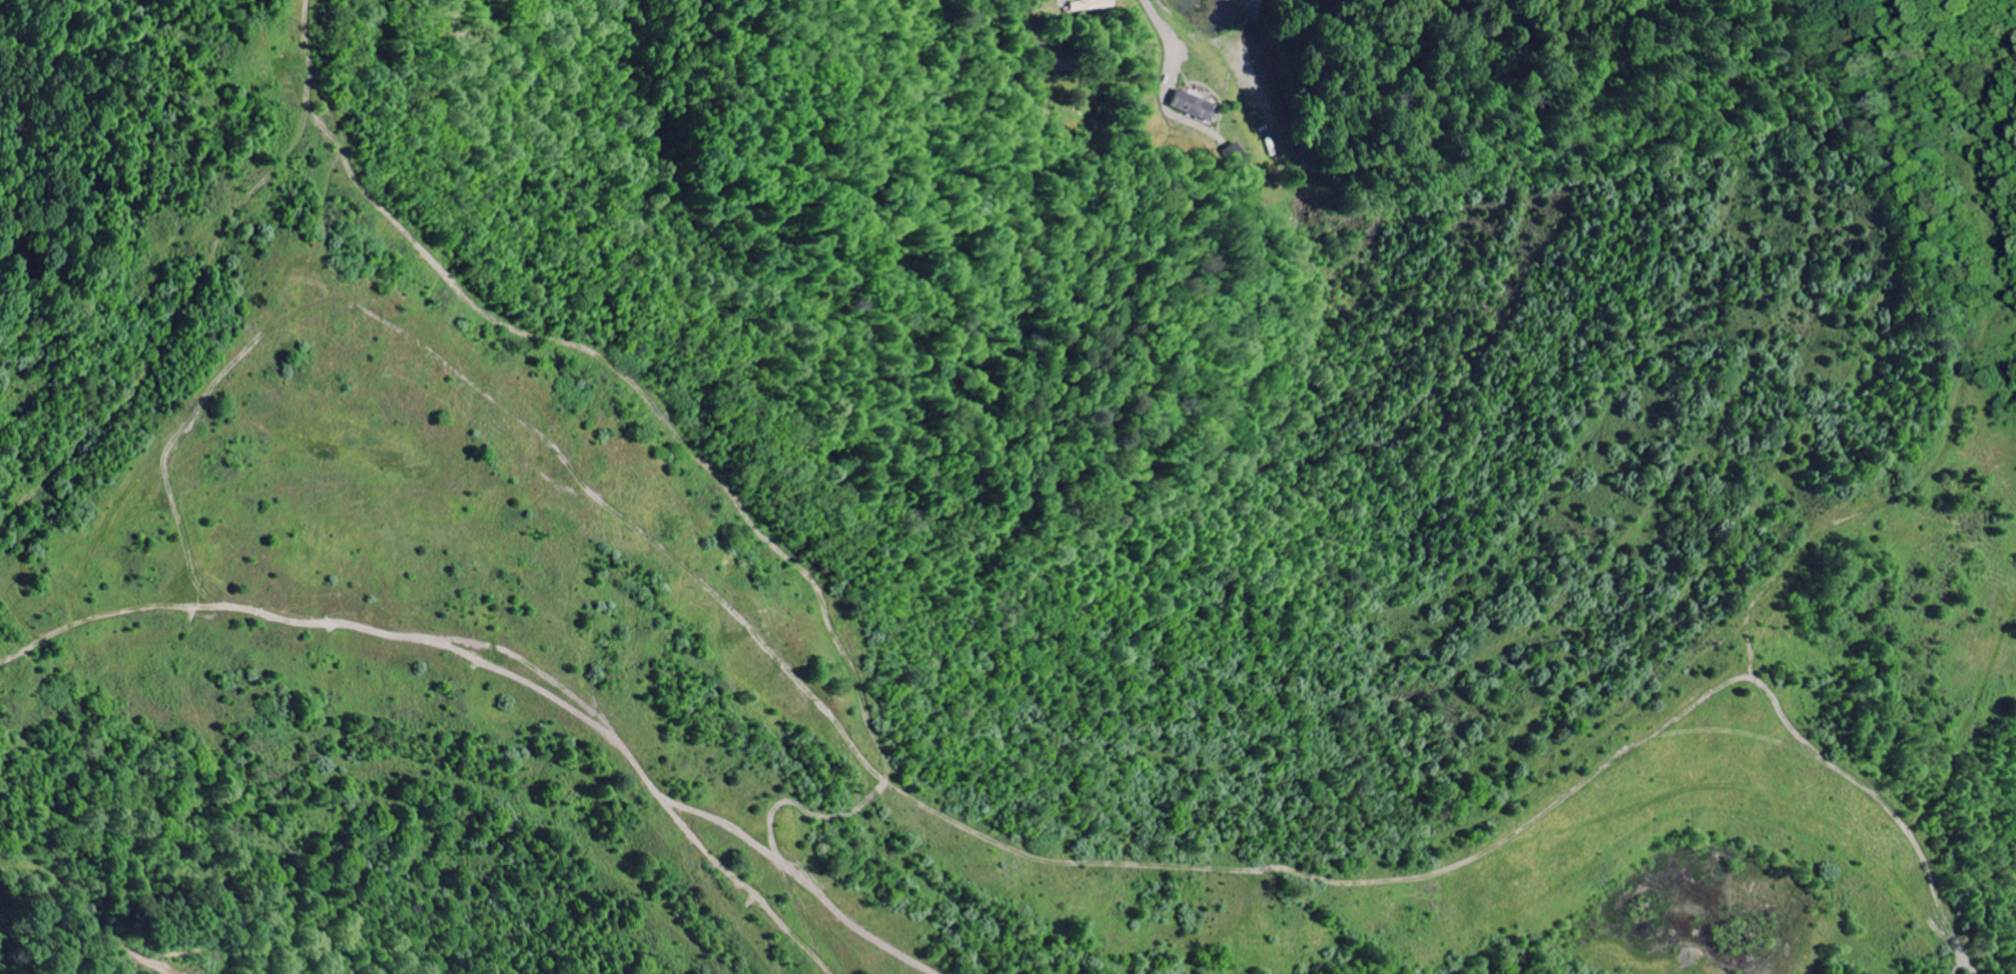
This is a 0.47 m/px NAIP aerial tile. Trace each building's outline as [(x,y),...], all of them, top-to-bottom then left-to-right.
[(1111,0),(1098,1),(1098,0),(1081,0),(1081,2),(1072,3),(1073,12),(1112,8),(1111,0)] [(1169,107),(1208,123),(1216,106),(1177,89),(1169,107)] [(1250,162),(1236,142),(1224,152),(1238,171),(1250,162)]
